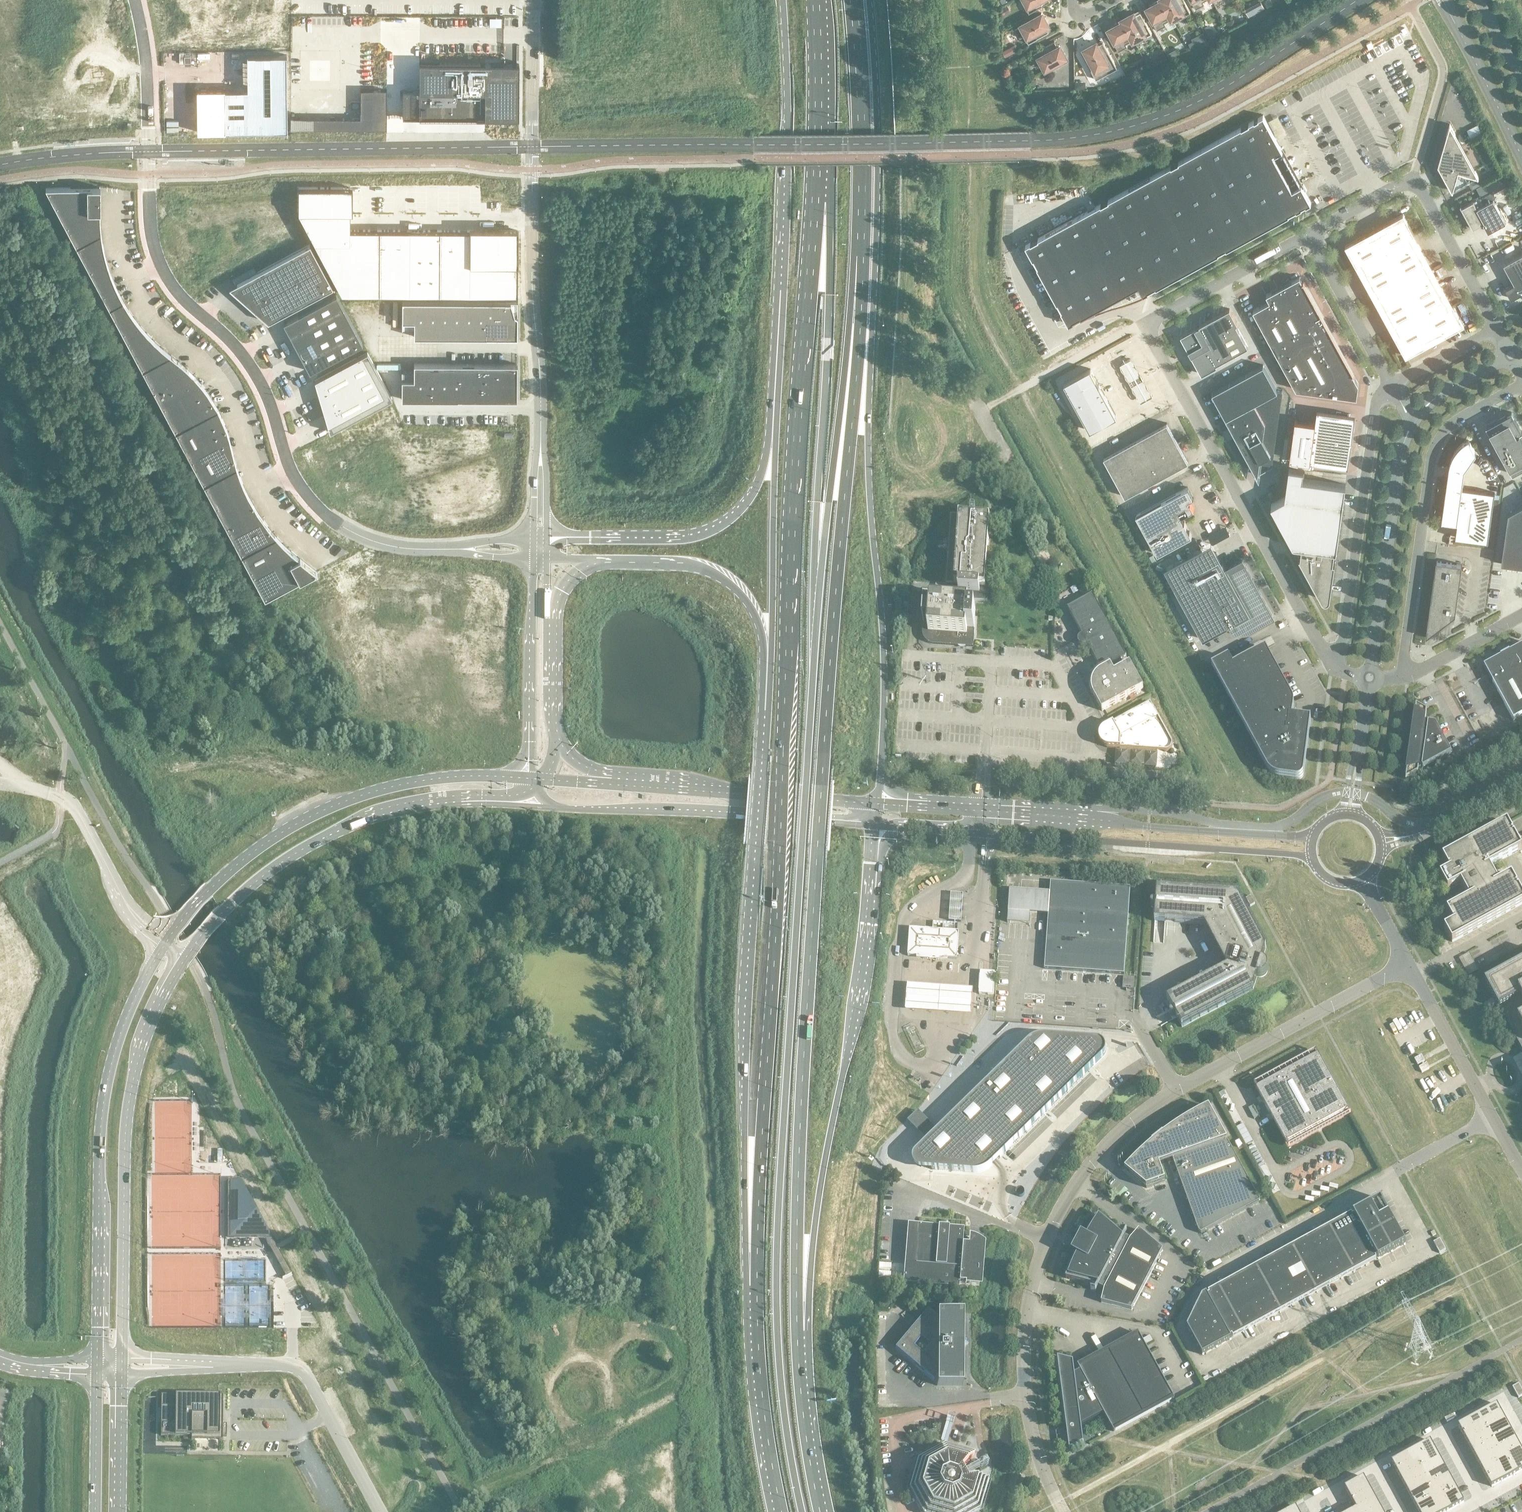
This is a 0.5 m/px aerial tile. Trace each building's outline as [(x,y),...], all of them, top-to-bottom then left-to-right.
[(1027,2),(1024,4),(1029,12),(1050,1),(1049,0),(1026,0),(1027,2)] [(1162,0),(1157,0),(1154,2),(1155,4),(1146,9),(1157,30),(1166,25),(1164,22),(1172,18),(1162,0)] [(1184,0),(1162,0),(1172,18),(1180,14),(1181,17),(1190,12),(1184,0)] [(1195,9),(1204,4),(1203,1),(1205,0),(1191,0),(1195,9)] [(1008,4),(1000,8),(1003,13),(1010,10),(1008,4)] [(1028,43),(1049,31),(1047,27),(1049,25),(1041,12),(1041,13),(1041,14),(1022,24),(1022,23),(1021,23),(1026,32),(1023,34),(1028,43)] [(1152,33),(1140,12),(1135,15),(1134,12),(1122,19),(1134,39),(1141,35),(1143,38),(1152,33)] [(1234,17),(1226,22),(1229,28),(1238,23),(1234,17)] [(1134,39),(1122,19),(1115,23),(1116,25),(1107,30),(1118,51),(1127,46),(1126,43),(1134,39)] [(1193,40),(1189,42),(1191,46),(1207,38),(1203,32),(1192,37),(1193,40)] [(1057,46),(1054,41),(1034,53),(1038,61),(1041,60),(1046,69),(1047,69),(1046,68),(1051,65),(1053,69),(1068,61),(1059,45),(1057,46)] [(1117,68),(1103,42),(1098,44),(1097,42),(1081,51),(1096,79),(1117,68)] [(1165,52),(1158,56),(1161,61),(1168,58),(1165,52)] [(288,131),(287,54),(245,55),(246,89),(196,90),(196,132),(288,131)] [(402,90),(402,117),(518,118),(519,63),(485,63),(419,63),(419,90),(402,90)] [(1132,67),(1125,70),(1128,76),(1134,72),(1132,67)] [(1263,114),(1254,119),(1091,209),(1025,244),(1069,323),(1138,285),(1143,294),(1156,287),(1311,202),(1285,154),(1263,114)] [(1478,176),(1450,123),(1446,136),(1438,164),(1449,184),(1452,190),(1478,176)] [(45,187),(67,227),(99,210),(99,209),(100,200),(100,198),(100,191),(101,186),(70,187),(45,187)] [(298,187),(298,212),(315,243),(350,243),(350,229),(350,187),(298,187)] [(1460,204),(1465,214),(1463,215),(1463,216),(1465,215),(1473,228),(1483,222),(1488,231),(1505,221),(1493,198),(1484,203),(1480,196),(1473,200),(1462,206),(1460,204)] [(67,227),(76,245),(101,232),(100,225),(100,221),(99,212),(99,210),(67,227)] [(1365,234),(1345,245),(1356,264),(1361,262),(1370,280),(1380,298),(1390,316),(1400,334),(1395,336),(1406,356),(1426,345),(1423,340),(1432,335),(1441,330),(1444,335),(1464,324),(1453,304),(1448,307),(1438,289),(1429,271),(1419,253),(1409,235),(1414,233),(1403,213),(1383,224),(1386,229),(1377,234),(1368,239),(1365,234)] [(350,243),(315,243),(342,293),(381,293),(381,229),(350,229),(350,243)] [(381,229),(381,293),(411,294),(411,230),(381,229)] [(411,230),(411,294),(441,294),(441,230),(411,230)] [(441,230),(441,294),(472,294),(472,230),(441,230)] [(472,230),(472,294),(517,294),(518,230),(472,230)] [(102,238),(101,232),(76,245),(95,280),(111,272),(108,264),(106,259),(105,254),(105,252),(103,243),(102,238)] [(310,244),(235,284),(244,283),(248,290),(246,292),(275,318),(333,287),(310,244)] [(1504,263),(1514,283),(1505,288),(1511,298),(1521,292),(1521,253),(1504,263)] [(95,280),(109,307),(123,299),(122,298),(119,291),(116,286),(115,283),(114,280),(111,272),(95,280)] [(1258,307),(1253,310),(1258,320),(1264,330),(1272,344),(1281,362),(1283,365),(1296,389),(1325,393),(1339,395),(1357,398),(1358,397),(1357,397),(1358,384),(1333,337),(1332,338),(1329,333),(1326,328),(1323,323),(1320,317),(1322,316),(1303,281),(1302,281),(1300,277),(1301,276),(1300,276),(1284,284),(1268,293),(1270,296),(1272,300),(1262,305),(1258,307)] [(336,293),(283,322),(309,371),(362,343),(336,293)] [(109,307),(123,333),(141,324),(136,318),(134,315),(128,307),(125,303),(123,299),(109,307)] [(517,301),(402,301),(402,321),(414,321),(414,336),(485,337),(506,337),(507,334),(517,332),(517,301)] [(1462,301),(1457,304),(1463,314),(1468,312),(1462,301)] [(1238,323),(1229,308),(1199,325),(1198,326),(1196,327),(1180,335),(1189,351),(1202,373),(1217,365),(1216,363),(1219,361),(1219,362),(1248,346),(1238,327),(1238,328),(1236,324),(1238,323)] [(146,331),(141,324),(123,333),(128,342),(147,332),(146,331)] [(128,342),(133,351),(154,339),(153,338),(147,332),(128,342)] [(133,351),(142,369),(171,353),(165,349),(162,346),(154,339),(133,351)] [(367,351),(314,380),(315,383),(317,382),(322,392),(323,393),(319,395),(326,416),(329,414),(329,416),(330,415),(335,425),(329,429),(329,432),(392,398),(367,351)] [(172,354),(171,353),(142,369),(152,386),(187,367),(185,365),(181,362),(179,360),(172,354)] [(1121,363),(1125,371),(1135,365),(1131,357),(1121,363)] [(517,363),(414,363),(413,378),(401,378),(401,398),(485,399),(506,399),(507,396),(517,395),(517,378),(517,363)] [(1263,364),(1212,392),(1228,421),(1231,428),(1234,432),(1236,437),(1240,444),(1252,466),(1251,466),(1250,467),(1259,482),(1259,480),(1262,462),(1272,463),(1281,400),(1282,390),(1277,390),(1263,364)] [(1136,365),(1125,371),(1129,379),(1140,373),(1136,365)] [(193,374),(187,367),(152,386),(161,404),(201,383),(199,381),(194,375),(193,374)] [(1093,374),(1090,368),(1064,383),(1067,388),(1090,430),(1116,416),(1093,374)] [(1143,380),(1140,373),(1129,379),(1133,385),(1143,380)] [(1143,380),(1133,385),(1137,393),(1148,387),(1143,380)] [(206,389),(201,383),(161,404),(175,430),(217,408),(214,401),(212,398),(210,395),(208,392),(206,389)] [(1148,388),(1137,393),(1142,401),(1152,395),(1148,388)] [(392,401),(330,434),(330,435),(352,424),(357,432),(340,441),(394,502),(481,502),(484,502),(488,501),(491,499),(494,498),(496,495),(498,492),(500,489),(500,486),(501,482),(501,427),(406,427),(392,401)] [(220,413),(217,408),(175,430),(189,457),(229,436),(227,429),(225,426),(222,418),(220,413)] [(1295,419),(1290,458),(1310,461),(1348,467),(1355,414),(1317,409),(1316,413),(1315,422),(1295,419)] [(1499,449),(1512,473),(1521,468),(1521,430),(1512,412),(1486,425),(1499,449)] [(1167,422),(1104,457),(1125,496),(1188,462),(1167,422)] [(230,440),(229,436),(189,457),(203,483),(237,466),(236,464),(234,457),(232,447),(231,443),(230,440)] [(1291,438),(1286,437),(1283,456),(1288,457),(1291,438)] [(1450,461),(1450,463),(1449,465),(1449,467),(1441,521),(1442,521),(1457,523),(1457,525),(1456,535),(1455,535),(1455,537),(1488,541),(1495,492),(1462,487),(1464,469),(1476,453),(1469,440),(1469,439),(1467,440),(1465,441),(1463,442),(1462,444),(1460,446),(1458,447),(1457,449),(1455,451),(1454,453),(1453,455),(1452,457),(1451,459),(1450,461)] [(238,471),(237,466),(203,483),(227,527),(257,511),(253,505),(251,501),(249,497),(248,494),(245,489),(243,484),(240,476),(238,471)] [(1299,555),(1322,597),(1323,598),(1324,599),(1325,599),(1327,599),(1328,599),(1328,598),(1329,598),(1330,597),(1330,596),(1335,560),(1333,560),(1334,555),(1335,550),(1336,550),(1336,549),(1337,549),(1337,548),(1345,488),(1346,484),(1303,478),(1304,473),(1304,469),(1289,467),(1285,496),(1271,504),(1293,543),(1293,544),(1294,544),(1295,544),(1298,545),(1301,545),(1301,550),(1300,555),(1299,555)] [(1193,497),(1188,487),(1136,515),(1157,554),(1192,535),(1187,526),(1184,521),(1184,522),(1182,519),(1180,516),(1194,508),(1190,502),(1189,502),(1188,500),(1193,497)] [(1508,512),(1501,563),(1521,565),(1521,505),(1508,512)] [(259,514),(257,511),(227,527),(241,554),(275,536),(274,534),(270,530),(268,527),(262,519),(259,514)] [(922,632),(922,633),(923,634),(923,635),(923,636),(923,637),(924,638),(924,639),(925,640),(926,641),(927,642),(928,643),(929,643),(930,644),(931,644),(932,644),(933,644),(941,645),(974,647),(974,636),(974,634),(976,611),(972,611),(973,600),(987,601),(988,587),(985,587),(990,519),(951,516),(946,582),(946,585),(958,585),(958,589),(958,591),(965,592),(965,594),(933,592),(933,602),(930,602),(930,612),(925,612),(925,611),(924,611),(923,623),(924,623),(924,622),(929,622),(929,628),(923,627),(922,632)] [(283,544),(275,536),(241,554),(251,572),(290,550),(285,546),(283,544)] [(1211,542),(1164,568),(1203,639),(1231,624),(1237,635),(1273,616),(1242,560),(1226,569),(1225,567),(1211,542)] [(297,557),(290,550),(251,572),(265,598),(304,577),(316,570),(313,569),(308,565),(303,561),(297,557)] [(1455,612),(1454,615),(1455,614),(1462,564),(1461,563),(1461,564),(1437,561),(1437,560),(1436,560),(1426,637),(1426,636),(1427,633),(1438,625),(1438,627),(1439,624),(1442,622),(1442,624),(1443,624),(1443,621),(1455,612)] [(1074,586),(1079,583),(1074,573),(1069,576),(1074,586)] [(1126,658),(1092,596),(1082,601),(1081,599),(1080,599),(1079,599),(1078,599),(1077,600),(1077,601),(1078,603),(1068,609),(1082,636),(1080,637),(1079,638),(1079,639),(1078,639),(1078,640),(1078,641),(1078,642),(1078,643),(1079,643),(1079,644),(1080,645),(1081,646),(1082,646),(1084,646),(1085,646),(1086,646),(1087,645),(1102,671),(1100,672),(1098,674),(1097,675),(1096,676),(1095,677),(1094,678),(1094,680),(1093,681),(1093,682),(1092,683),(1092,685),(1092,686),(1092,688),(1092,690),(1092,691),(1092,693),(1093,695),(1102,711),(1105,709),(1143,689),(1130,664),(1124,667),(1120,661),(1123,660),(1124,662),(1125,663),(1126,663),(1126,662),(1127,662),(1127,661),(1127,660),(1126,658)] [(1513,720),(1521,716),(1521,645),(1510,652),(1507,653),(1503,656),(1500,657),(1484,666),(1513,720)] [(1268,654),(1266,649),(1233,667),(1231,662),(1228,658),(1212,667),(1251,740),(1267,768),(1268,770),(1268,771),(1270,772),(1271,773),(1272,774),(1273,775),(1275,776),(1276,777),(1278,777),(1279,778),(1296,780),(1298,780),(1299,779),(1300,779),(1301,778),(1302,778),(1302,777),(1303,776),(1304,775),(1304,774),(1310,724),(1311,719),(1310,718),(1310,719),(1295,717),(1293,716),(1294,705),(1294,704),(1294,703),(1294,702),(1293,700),(1293,699),(1268,654)] [(1155,751),(1160,749),(1161,750),(1162,751),(1163,751),(1163,752),(1164,752),(1165,752),(1167,752),(1168,752),(1169,752),(1170,751),(1170,750),(1171,750),(1172,749),(1172,748),(1173,747),(1173,746),(1173,745),(1172,744),(1172,743),(1172,742),(1150,703),(1137,710),(1126,716),(1103,729),(1102,730),(1101,732),(1099,735),(1099,737),(1099,740),(1101,743),(1102,745),(1104,746),(1106,747),(1107,748),(1120,749),(1120,752),(1118,752),(1117,764),(1155,766),(1156,755),(1154,755),(1154,751),(1155,751)] [(1416,705),(1407,772),(1406,780),(1418,773),(1418,771),(1422,769),(1423,770),(1451,755),(1435,726),(1429,725),(1429,721),(1425,720),(1427,711),(1416,705)] [(1135,707),(1124,713),(1126,716),(1137,710),(1135,707)] [(1507,822),(1443,857),(1449,868),(1450,870),(1440,875),(1448,889),(1461,882),(1470,898),(1447,910),(1453,921),(1454,921),(1454,923),(1444,928),(1452,942),(1521,904),(1521,894),(1519,888),(1518,888),(1517,886),(1518,886),(1512,875),(1499,882),(1490,866),(1521,849),(1514,835),(1513,833),(1507,822)] [(1051,882),(1049,912),(1045,969),(1124,975),(1130,888),(1051,882)] [(1155,921),(1201,925),(1225,969),(1167,1000),(1174,1011),(1171,1013),(1170,1013),(1170,1014),(1170,1015),(1170,1016),(1171,1017),(1172,1017),(1173,1017),(1174,1017),(1176,1016),(1182,1027),(1253,990),(1257,977),(1258,977),(1259,977),(1260,977),(1261,977),(1262,977),(1263,976),(1264,976),(1265,975),(1266,974),(1267,973),(1267,972),(1268,971),(1268,970),(1268,969),(1268,968),(1267,967),(1267,966),(1266,965),(1266,964),(1265,963),(1264,963),(1263,962),(1262,962),(1266,949),(1237,896),(1157,890),(1156,903),(1153,903),(1152,903),(1151,904),(1151,905),(1151,906),(1151,907),(1152,907),(1152,908),(1153,908),(1156,908),(1155,921)] [(963,894),(951,893),(949,920),(962,921),(963,894)] [(1251,896),(1246,899),(1250,907),(1255,904),(1251,896)] [(910,929),(908,956),(957,959),(959,932),(910,929)] [(1475,973),(1466,956),(1457,961),(1466,978),(1475,973)] [(1503,1017),(1521,1007),(1521,962),(1484,982),(1503,1017)] [(981,971),(979,993),(986,993),(994,994),(995,972),(987,971),(981,971)] [(1123,977),(1123,988),(1134,989),(1135,978),(1123,977)] [(975,987),(908,983),(906,1009),(973,1014),(975,987)] [(1503,1017),(1521,1051),(1521,1007),(1503,1017)] [(926,1139),(928,1141),(915,1154),(916,1153),(932,1170),(931,1170),(975,1173),(978,1173),(981,1172),(984,1171),(987,1170),(989,1168),(991,1166),(1103,1057),(1104,1056),(1105,1054),(1106,1052),(1106,1051),(1106,1049),(1106,1048),(1106,1046),(1105,1045),(1104,1043),(1102,1042),(1100,1041),(1098,1040),(1046,1036),(1042,1037),(1038,1037),(1035,1038),(1032,1040),(1030,1041),(1028,1043),(938,1131),(936,1129),(926,1139)] [(1254,1085),(1263,1101),(1289,1149),(1351,1115),(1316,1051),(1254,1085)] [(1425,1061),(1422,1055),(1414,1059),(1418,1065),(1425,1061)] [(1407,1074),(1410,1079),(1417,1075),(1416,1073),(1414,1070),(1407,1074)] [(1170,1131),(1164,1135),(1161,1137),(1155,1142),(1151,1145),(1145,1150),(1140,1155),(1135,1160),(1130,1165),(1125,1170),(1147,1188),(1166,1182),(1160,1165),(1173,1160),(1188,1203),(1244,1172),(1209,1108),(1203,1110),(1198,1113),(1192,1117),(1186,1120),(1180,1123),(1175,1127),(1170,1131)] [(1261,1202),(1244,1172),(1188,1203),(1199,1232),(1201,1234),(1261,1202)] [(228,1179),(228,1197),(230,1197),(230,1202),(235,1202),(235,1226),(230,1226),(230,1237),(265,1237),(265,1240),(273,1239),(240,1179),(239,1179),(239,1181),(228,1181),(228,1179)] [(1342,1223),(1331,1229),(1330,1227),(1329,1228),(1330,1229),(1318,1236),(1317,1234),(1318,1236),(1306,1242),(1305,1241),(1306,1243),(1294,1249),(1293,1247),(1292,1248),(1293,1249),(1281,1256),(1280,1254),(1281,1256),(1269,1263),(1268,1261),(1269,1263),(1257,1269),(1256,1268),(1255,1268),(1256,1270),(1245,1276),(1244,1274),(1243,1275),(1244,1276),(1232,1283),(1231,1281),(1232,1283),(1220,1289),(1219,1288),(1219,1290),(1208,1296),(1207,1294),(1203,1297),(1188,1328),(1190,1332),(1191,1331),(1193,1335),(1192,1336),(1194,1336),(1198,1345),(1197,1345),(1198,1346),(1199,1345),(1204,1354),(1202,1355),(1203,1355),(1231,1340),(1230,1338),(1242,1331),(1243,1333),(1244,1333),(1243,1331),(1255,1325),(1255,1326),(1256,1326),(1255,1324),(1267,1318),(1268,1320),(1268,1319),(1267,1318),(1279,1311),(1280,1313),(1281,1313),(1280,1311),(1291,1305),(1292,1306),(1293,1306),(1292,1304),(1304,1298),(1305,1300),(1305,1299),(1304,1298),(1316,1291),(1317,1293),(1316,1291),(1328,1284),(1329,1286),(1330,1286),(1329,1284),(1341,1278),(1342,1279),(1341,1277),(1353,1271),(1354,1273),(1354,1272),(1353,1271),(1365,1264),(1366,1266),(1367,1266),(1366,1264),(1377,1258),(1378,1259),(1406,1244),(1405,1244),(1404,1245),(1396,1230),(1398,1230),(1397,1229),(1396,1230),(1388,1216),(1389,1215),(1389,1214),(1387,1215),(1380,1201),(1381,1200),(1381,1199),(1354,1214),(1355,1216),(1343,1222),(1342,1221),(1341,1221),(1342,1223)] [(1086,1235),(1089,1237),(1087,1241),(1083,1239),(1083,1237),(1075,1253),(1076,1252),(1080,1254),(1078,1258),(1075,1256),(1070,1267),(1066,1281),(1092,1288),(1091,1291),(1096,1292),(1099,1287),(1105,1290),(1102,1303),(1132,1310),(1163,1251),(1139,1230),(1131,1240),(1125,1237),(1127,1232),(1124,1228),(1122,1231),(1101,1213),(1092,1225),(1086,1235)] [(965,1283),(965,1284),(966,1284),(966,1283),(979,1284),(983,1245),(969,1244),(969,1243),(969,1244),(963,1244),(964,1228),(918,1225),(915,1264),(905,1264),(904,1284),(959,1288),(959,1283),(965,1283)] [(1440,1239),(1434,1243),(1439,1253),(1446,1250),(1440,1239)] [(934,1381),(937,1377),(937,1386),(962,1386),(963,1347),(966,1343),(963,1340),(964,1314),(939,1313),(938,1320),(928,1310),(895,1349),(934,1381)] [(1104,1414),(1114,1432),(1115,1431),(1173,1399),(1174,1399),(1140,1335),(1138,1336),(1080,1367),(1079,1368),(1081,1372),(1075,1375),(1073,1362),(1058,1358),(1067,1426),(1065,1426),(1066,1433),(1065,1433),(1065,1434),(1068,1433),(1070,1449),(1084,1441),(1082,1426),(1104,1414)] [(1512,1387),(1519,1398),(1521,1396),(1521,1389),(1519,1384),(1512,1387)] [(220,1405),(220,1395),(161,1395),(161,1407),(162,1407),(162,1423),(161,1423),(161,1436),(191,1436),(191,1440),(195,1440),(195,1438),(219,1439),(219,1440),(223,1440),(223,1436),(227,1436),(227,1429),(223,1429),(223,1405),(220,1405)] [(1458,1426),(1492,1487),(1521,1470),(1521,1450),(1497,1404),(1458,1426)] [(947,1441),(953,1423),(955,1417),(948,1415),(946,1421),(947,1421),(941,1439),(947,1441)] [(1392,1462),(1419,1511),(1446,1511),(1464,1502),(1430,1441),(1392,1462)] [(945,1444),(918,1459),(909,1489),(922,1511),(975,1511),(980,1509),(989,1480),(988,1479),(967,1481),(961,1471),(975,1454),(974,1453),(945,1444)] [(978,1466),(980,1470),(988,1466),(985,1462),(978,1466)] [(1351,1511),(1383,1511),(1364,1477),(1345,1488),(1357,1509),(1351,1511)]
